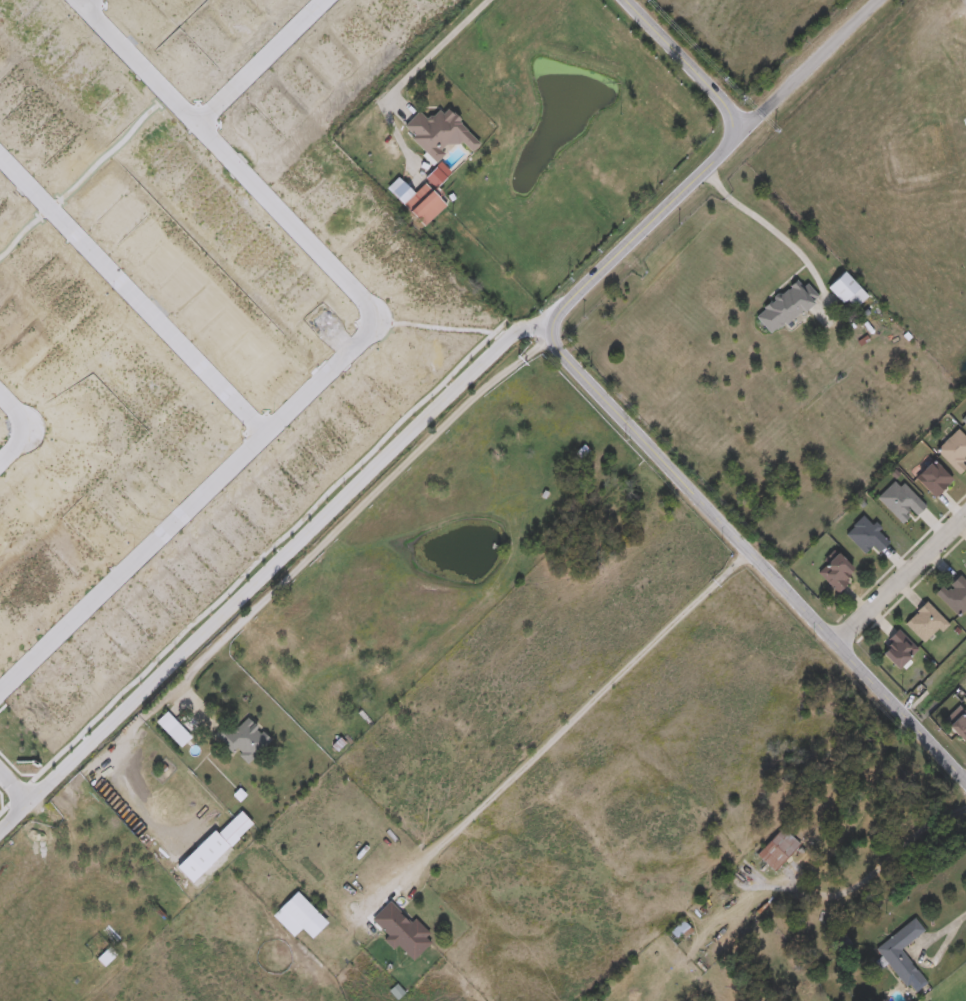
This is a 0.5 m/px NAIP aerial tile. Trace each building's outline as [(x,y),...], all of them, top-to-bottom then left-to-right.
[(482,143),(448,113),(445,116),(439,111),(429,122),(419,114),(404,133),(439,163),(457,142),(472,154),(482,143)] [(448,207),(425,185),(415,195),(403,182),(392,194),(426,228),(448,207)] [(855,310),(867,298),(844,273),(828,289),(844,306),(848,302),(855,310)] [(755,316),(771,337),(819,300),(803,280),(755,316)] [(932,495),(912,475),(930,457),(949,477),(932,495)] [(875,549),(871,543),(859,551),(844,528),(865,514),(884,542),(875,549)] [(847,578),(834,590),(815,571),(834,551),(850,567),(843,575),(847,578)] [(955,571),(965,582),(965,604),(955,615),(933,593),(955,571)] [(902,620),(924,600),(944,621),(921,642),(902,620)] [(879,652),(885,645),(881,641),(895,627),(915,647),(895,667),(879,652)] [(945,724),(965,704),(965,731),(958,738),(945,724)] [(179,726),(169,714),(159,724),(169,735),(179,726)] [(234,754),(236,752),(249,765),(272,742),(248,719),(231,735),(224,728),(216,736),(234,754)] [(231,848),(254,826),(241,813),(219,836),(231,848)] [(801,847),(783,830),(757,856),(775,874),(801,847)] [(328,925),(297,894),(273,917),(294,939),(302,930),(312,940),(328,925)] [(410,925),(392,904),(373,919),(411,964),(434,944),(415,921),(410,925)] [(925,933),(916,920),(877,949),(912,996),(928,985),(902,950),(925,933)] [(668,935),(679,946),(693,932),(683,921),(668,935)] [(119,956),(111,948),(98,961),(106,969),(119,956)]
